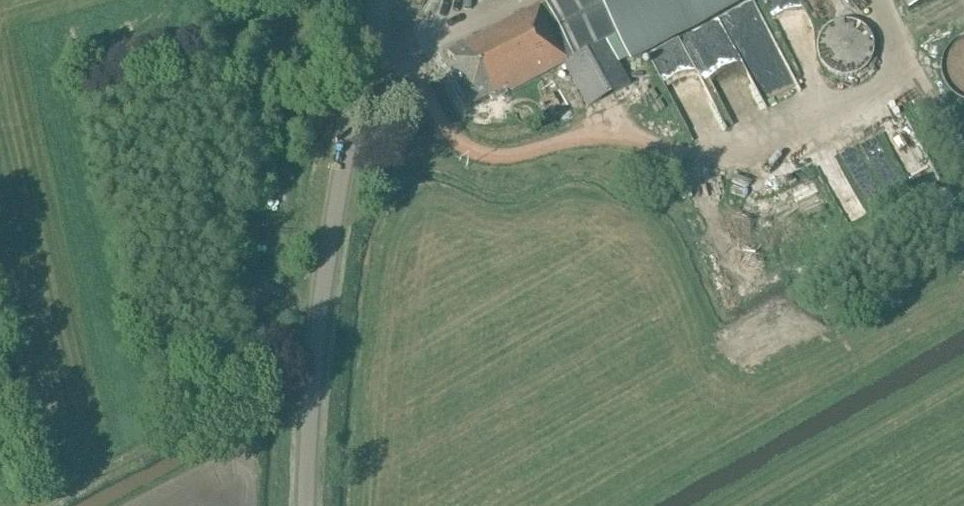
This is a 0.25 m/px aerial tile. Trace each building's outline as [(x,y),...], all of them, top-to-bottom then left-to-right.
[(606,41),(619,64),(628,59),(630,63),(750,0),(547,0),(535,7),(564,63),(606,41)] [(921,0),(899,0),(902,8),(921,0)] [(490,96),(492,101),(564,63),(535,7),(447,53),(455,68),(448,72),(467,108),(490,96)] [(868,67),(871,62),(873,56),(874,50),(874,44),(872,38),(869,32),(865,28),(860,24),(854,21),(848,20),(842,20),(836,22),(830,24),(825,28),(821,33),(818,39),(817,45),(817,51),(818,57),(820,63),(824,68),(828,72),(834,75),(840,77),(846,78),(852,77),(858,75),(863,72),(868,67)] [(587,107),(629,85),(619,64),(606,41),(564,63),(568,71),(587,107)] [(961,46),(957,49),(952,52),(949,57),(946,62),(945,67),(944,73),(945,79),(946,84),(949,89),(953,93),(957,97),(962,99),(963,100),(963,45),(961,46)] [(559,107),(552,92),(540,98),(547,113),(559,107)]
